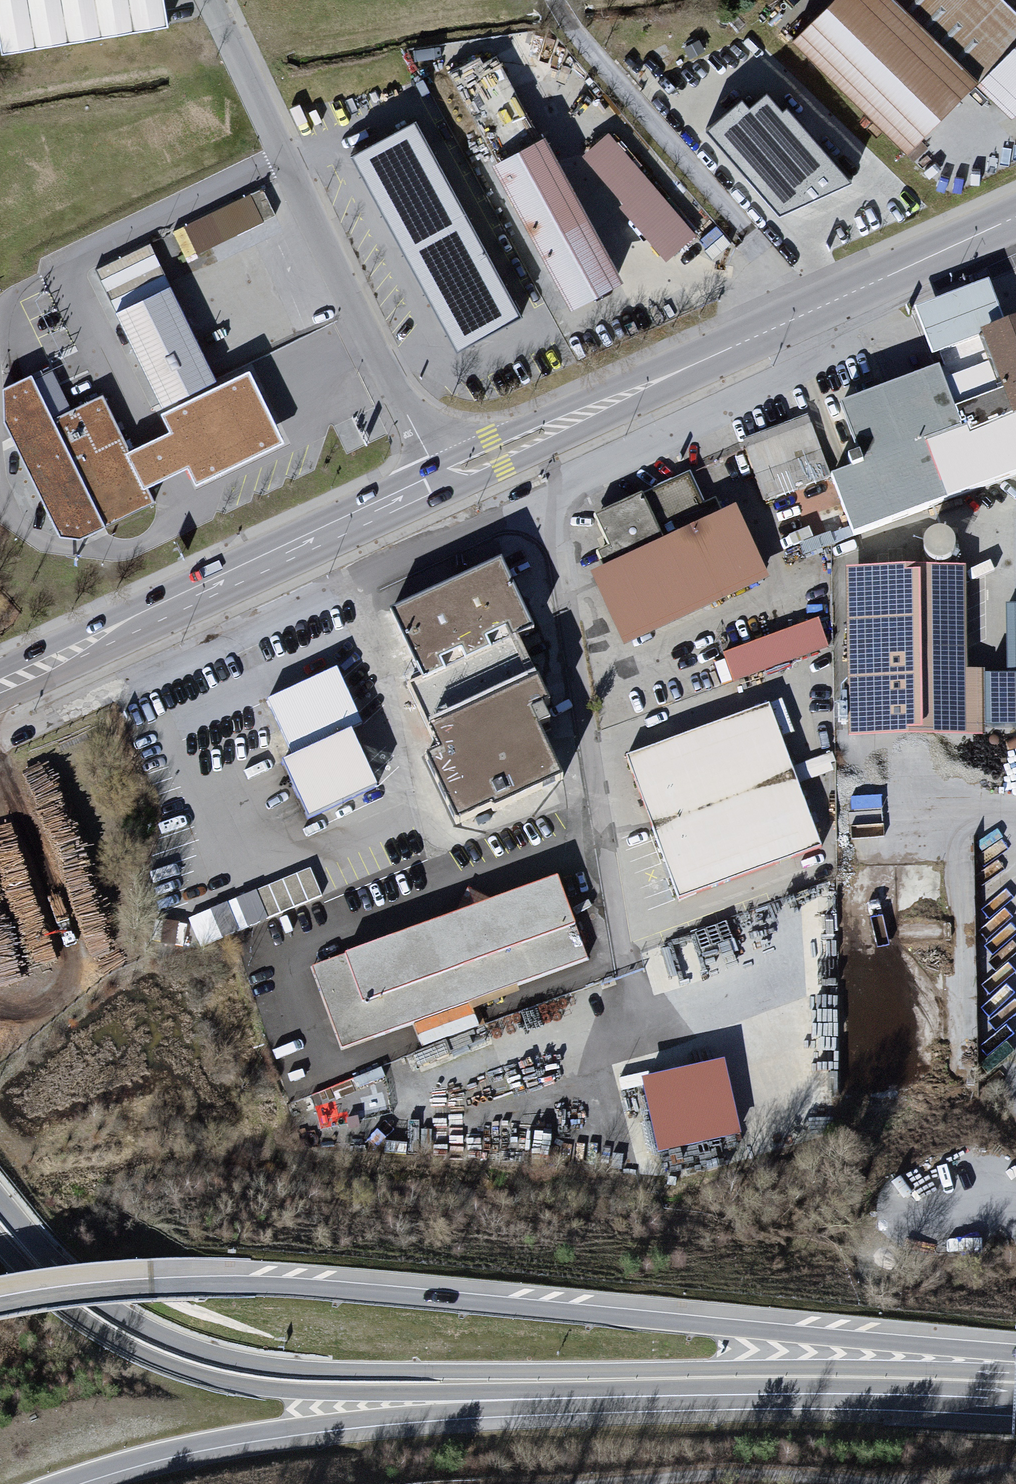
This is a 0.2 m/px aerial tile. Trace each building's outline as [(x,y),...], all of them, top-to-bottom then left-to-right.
[(168,27),(164,0),(0,0),(0,52),(168,27)] [(1002,0),(821,0),(786,35),(902,152),(971,84),(1004,117),(1015,110),(1015,14),(1002,0)] [(497,49),(449,72),(491,159),(539,136),(497,49)] [(742,98),(705,130),(779,216),(851,184),(785,108),(781,112),(765,93),(749,107),(742,98)] [(514,310),(407,119),(344,154),(451,346),(514,310)] [(695,234),(611,130),(578,156),(662,260),(695,234)] [(539,136),(491,159),(569,307),(617,282),(539,136)] [(253,193),(173,231),(187,260),(267,223),(253,193)] [(152,242),(97,269),(164,405),(219,379),(152,242)] [(832,404),(854,464),(824,475),(847,537),(1015,475),(1015,318),(999,324),(983,284),(914,309),(935,366),(832,404)] [(249,363),(219,379),(164,405),(159,408),(168,427),(147,438),(128,447),(146,482),(164,473),(186,462),(197,483),(287,439),(249,363)] [(30,372),(1,384),(4,418),(61,532),(81,534),(154,499),(146,482),(128,447),(102,393),(52,416),(30,372)] [(762,574),(729,505),(711,505),(695,471),(597,518),(611,548),(598,554),(606,570),(593,577),(623,640),(762,574)] [(532,629),(494,554),(384,610),(420,679),(408,686),(438,744),(421,753),(459,828),(564,775),(538,723),(554,715),(515,638),(532,629)] [(962,565),(847,567),(849,735),(993,734),(992,664),(963,665),(962,565)] [(821,617),(728,653),(740,683),(833,647),(821,617)] [(336,665),(265,699),(292,755),(276,763),(304,819),(375,784),(350,731),(364,724),(336,665)] [(823,845),(772,701),(629,752),(680,896),(823,845)] [(315,868),(202,907),(213,938),(326,899),(315,868)] [(557,872),(312,965),(344,1050),(589,957),(557,872)] [(723,1057),(640,1079),(660,1155),(743,1133),(723,1057)] [(387,1078),(358,1080),(360,1103),(389,1101),(387,1078)]
